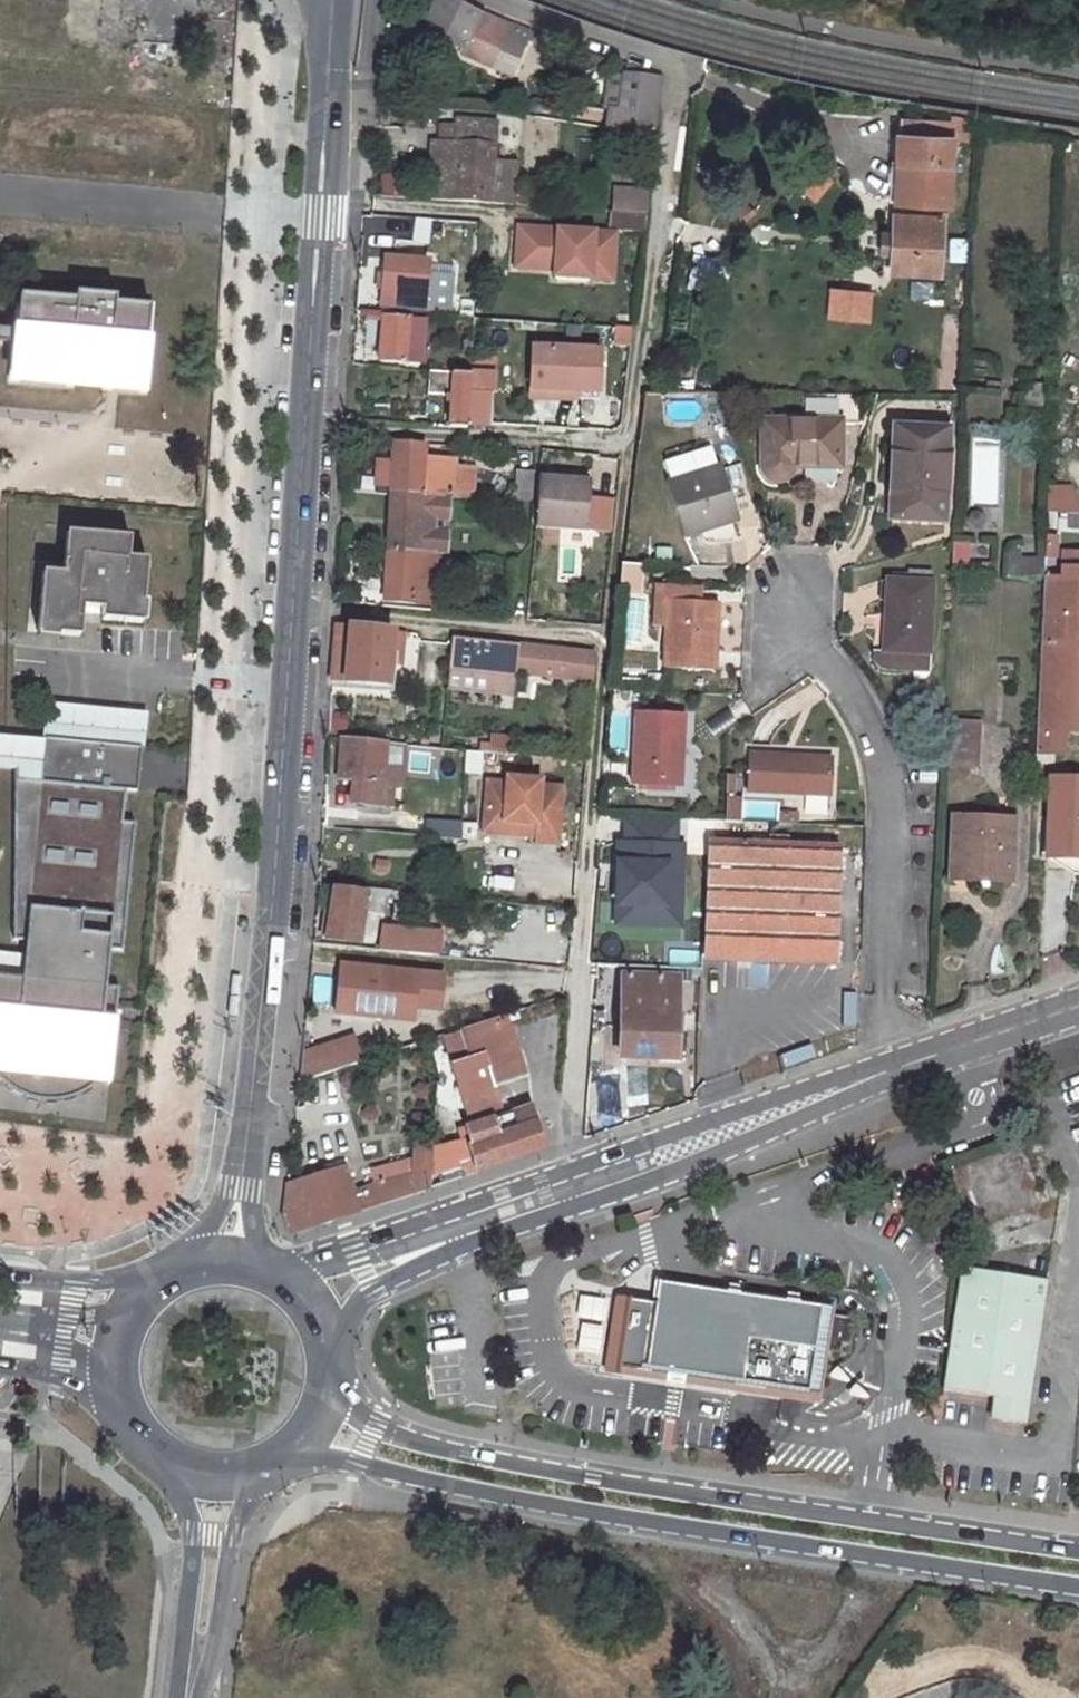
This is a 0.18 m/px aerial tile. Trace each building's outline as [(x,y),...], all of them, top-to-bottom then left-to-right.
[(425,32),(464,50),(462,54),(494,66),(501,48),(509,25),(480,16),(444,0),(439,0),(425,32)] [(530,32),(509,25),(501,48),(522,55),(530,32)] [(612,129),(656,137),(658,121),(663,75),(631,65),(627,82),(624,114),(615,113),(612,129)] [(615,113),(624,114),(627,82),(612,80),(608,111),(615,113)] [(381,107),(379,127),(389,127),(390,108),(381,107)] [(896,161),(894,202),(948,205),(951,139),(974,141),(975,117),(952,113),(950,123),(934,122),(933,129),(920,128),(920,137),(894,135),(893,161),(896,161)] [(434,201),(491,205),(494,164),(498,125),(457,121),(455,146),(438,144),(434,201)] [(428,172),(428,153),(392,154),(393,196),(406,196),(405,173),(428,172)] [(494,164),(491,205),(513,207),(517,166),(494,164)] [(821,170),(804,188),(817,201),(834,183),(821,170)] [(647,214),(649,196),(613,194),(612,212),(647,214)] [(646,229),(647,214),(612,212),(610,227),(646,229)] [(942,218),(893,216),(891,273),(939,275),(942,218)] [(616,235),(519,229),(517,269),(556,271),(555,277),(595,280),(597,262),(614,263),(616,235)] [(953,238),(952,260),(969,261),(970,239),(953,238)] [(424,307),(427,263),(383,260),(380,305),(424,307)] [(613,281),(614,263),(597,262),(595,280),(613,281)] [(445,317),(451,265),(427,263),(424,307),(423,315),(425,315),(445,317)] [(839,291),(838,308),(873,311),(875,293),(839,291)] [(75,301),(19,296),(16,326),(16,331),(15,342),(12,381),(70,386),(71,381),(105,384),(105,388),(108,389),(114,389),(118,390),(143,392),(150,307),(115,304),(115,298),(75,294),(75,301)] [(425,315),(423,315),(368,312),(365,348),(380,349),(379,362),(405,364),(407,346),(422,347),(425,315)] [(422,347),(407,346),(405,364),(421,365),(422,347)] [(534,348),(533,390),(580,391),(580,400),(601,401),(602,351),(534,348)] [(491,425),(493,407),(494,394),(485,394),(485,383),(479,382),(479,375),(429,373),(428,396),(452,398),(449,429),(468,430),(468,424),(491,425)] [(1047,412),(1048,385),(1034,384),(1034,394),(1024,393),(1024,411),(1047,412)] [(533,390),(532,399),(580,400),(580,391),(533,390)] [(793,468),(840,468),(841,423),(859,423),(860,395),(802,395),(802,422),(763,422),(763,466),(764,472),(766,474),(770,478),(775,480),(784,479),(788,477),(790,475),(793,468)] [(893,426),(891,461),(889,521),(944,522),(949,428),(893,426)] [(384,603),(432,608),(436,555),(448,556),(450,532),(445,531),(445,522),(451,522),(456,460),(425,458),(426,446),(394,444),(384,603)] [(720,466),(666,483),(684,537),(737,520),(720,466)] [(531,503),(533,473),(516,472),(514,502),(531,503)] [(541,478),(536,528),(587,532),(591,482),(541,478)] [(1078,531),(1078,485),(1051,486),(1053,532),(1078,531)] [(533,503),(531,503),(514,502),(512,531),(531,531),(533,503)] [(45,569),(41,631),(83,634),(86,604),(105,605),(104,617),(144,620),(150,557),(132,556),(133,534),(69,530),(66,571),(45,569)] [(990,563),(970,562),(971,543),(953,542),(951,575),(989,575),(990,563)] [(1021,563),(1022,546),(1013,545),(1008,558),(1008,576),(1044,576),(1045,558),(1032,558),(1031,564),(1021,563)] [(622,565),(619,593),(637,594),(640,579),(642,566),(622,565)] [(1044,576),(1036,730),(1078,732),(1078,578),(1044,576)] [(933,583),(886,580),(883,652),(929,654),(933,583)] [(716,602),(702,602),(702,588),(654,586),(652,627),(667,628),(665,669),(713,670),(716,602)] [(349,626),(336,625),(332,682),(344,683),(349,626)] [(406,632),(393,631),(349,626),(344,683),(389,686),(392,649),(405,651),(406,632)] [(517,674),(520,646),(453,639),(449,672),(516,679),(517,674)] [(547,663),(562,650),(520,646),(517,674),(545,677),(547,663)] [(595,682),(598,654),(562,650),(547,663),(545,677),(595,682)] [(929,654),(883,652),(872,652),(873,659),(877,665),(882,669),(889,670),(911,671),(911,668),(926,669),(929,654)] [(449,672),(446,689),(513,696),(516,679),(449,672)] [(355,735),(357,704),(331,702),(329,733),(355,735)] [(681,786),(684,716),(637,714),(633,784),(681,786)] [(944,720),(943,730),(941,765),(976,767),(978,723),(944,720)] [(2,1083),(7,1087),(15,1092),(24,1096),(28,1098),(37,1100),(41,1101),(52,1101),(63,1100),(73,1098),(79,1095),(86,1091),(90,1088),(93,1086),(97,1082),(100,1079),(106,1080),(106,1084),(108,1084),(118,988),(106,986),(109,950),(122,951),(134,824),(122,822),(124,790),(136,791),(141,748),(44,739),(43,755),(41,773),(14,770),(13,940),(25,941),(24,953),(21,978),(0,975),(0,1080),(2,1083)] [(354,781),(353,803),(384,806),(388,743),(342,739),(339,780),(354,781)] [(401,744),(388,743),(384,806),(397,806),(401,744)] [(830,754),(767,751),(767,755),(750,754),(749,786),(766,787),(766,790),(829,793),(830,754)] [(536,843),(558,845),(563,788),(542,786),(542,781),(508,778),(507,783),(489,781),(485,821),(537,826),(536,837),(536,843)] [(1051,780),(1047,852),(1078,853),(1078,782),(1051,780)] [(622,814),(622,928),(688,928),(688,814),(622,814)] [(987,888),(988,877),(1011,878),(1013,823),(954,819),(951,876),(967,877),(967,887),(987,888)] [(485,821),(484,833),(536,837),(537,826),(485,821)] [(440,822),(438,838),(462,841),(462,824),(440,822)] [(788,836),(771,835),(770,844),(710,842),(704,957),(835,962),(840,847),(787,845),(788,836)] [(368,894),(335,889),(327,941),(359,946),(368,894)] [(402,936),(371,932),(369,952),(401,954),(402,936)] [(509,947),(508,964),(539,966),(541,950),(509,947)] [(335,1017),(375,1023),(377,1008),(414,1012),(418,977),(340,968),(335,1017)] [(677,1016),(679,977),(623,975),(620,1055),(665,1056),(668,1014),(677,1016)] [(677,1016),(668,1014),(665,1056),(675,1057),(677,1016)] [(450,1066),(467,1119),(490,1111),(485,1092),(527,1078),(509,1016),(445,1037),(454,1065),(450,1066)] [(298,1085),(362,1064),(355,1044),(301,1061),(298,1085)] [(531,1113),(534,1124),(528,1126),(524,1111),(467,1129),(470,1140),(471,1146),(468,1147),(476,1171),(544,1148),(538,1125),(542,1124),(538,1111),(531,1113)] [(289,1235),(432,1191),(434,1146),(413,1145),(411,1177),(353,1192),(344,1167),(347,1166),(344,1157),(324,1163),(327,1174),(298,1183),(288,1183),(283,1216),(289,1235)] [(1028,1403),(1047,1280),(1014,1276),(963,1269),(943,1389),(994,1397),(1028,1403)] [(818,1393),(826,1349),(836,1351),(837,1355),(856,1357),(858,1342),(852,1341),(854,1323),(852,1320),(848,1317),(820,1314),(796,1310),(795,1310),(796,1303),(656,1282),(653,1305),(648,1304),(644,1309),(636,1370),(640,1376),(660,1378),(665,1374),(704,1380),(711,1386),(733,1389),(739,1385),(806,1395),(808,1391),(818,1393)] [(573,1294),(571,1319),(600,1321),(602,1296),(573,1294)] [(821,1307),(796,1303),(795,1310),(796,1310),(820,1314),(821,1307)] [(596,1352),(597,1322),(572,1322),(572,1352),(596,1352)] [(1028,1403),(994,1397),(990,1420),(1024,1425),(1028,1403)]
